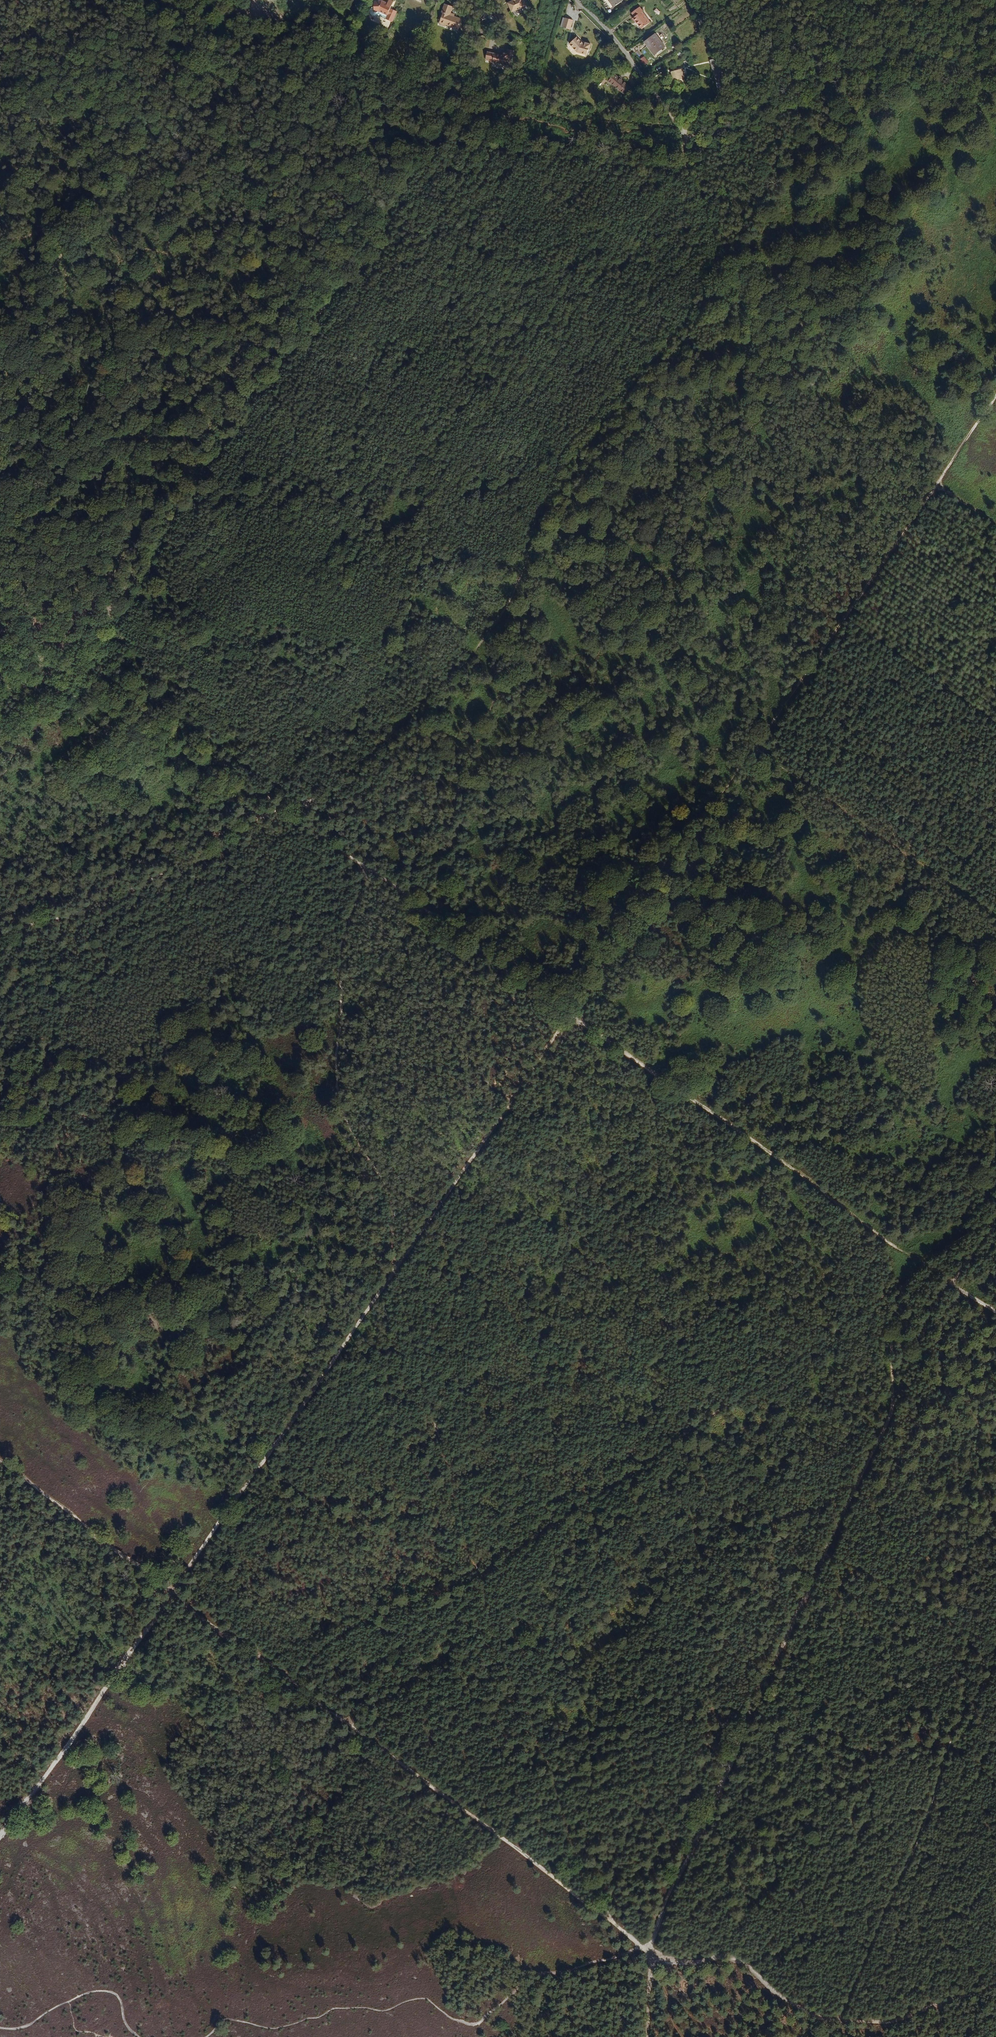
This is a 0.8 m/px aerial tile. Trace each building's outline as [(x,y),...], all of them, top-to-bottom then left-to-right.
[(515,3),(520,11),(533,4),(531,0),(520,0),(515,3)] [(625,3),(624,0),(610,0),(617,9),(625,3)] [(385,16),(399,22),(403,12),(396,9),(399,2),(395,1),(393,5),(387,2),(379,3),(380,8),(378,8),(376,11),(376,14),(379,16),(385,16)] [(456,10),(448,8),(445,16),(446,17),(442,27),(449,30),(449,28),(462,32),(465,22),(457,19),(458,19),(453,17),(456,10)] [(642,8),(634,14),(637,18),(635,20),(638,23),(639,22),(644,29),(653,23),(644,12),(645,12),(642,8)] [(654,8),(652,11),(658,16),(661,13),(654,8)] [(513,20),(505,18),(503,25),(510,27),(513,20)] [(575,21),(568,19),(565,28),(573,30),(575,21)] [(401,41),(402,38),(397,35),(393,44),(399,47),(401,42),(401,41)] [(657,36),(647,44),(656,56),(667,48),(657,36)] [(585,44),(579,38),(572,45),(580,53),(590,56),(591,50),(592,50),(594,45),(589,43),(588,45),(585,44)] [(505,55),(489,51),(487,59),(493,60),(493,61),(512,67),(516,52),(509,50),(508,55),(505,54),(505,55)] [(683,67),(674,70),(675,78),(686,75),(683,67)] [(630,93),(614,81),(608,87),(625,100),(630,93)]
